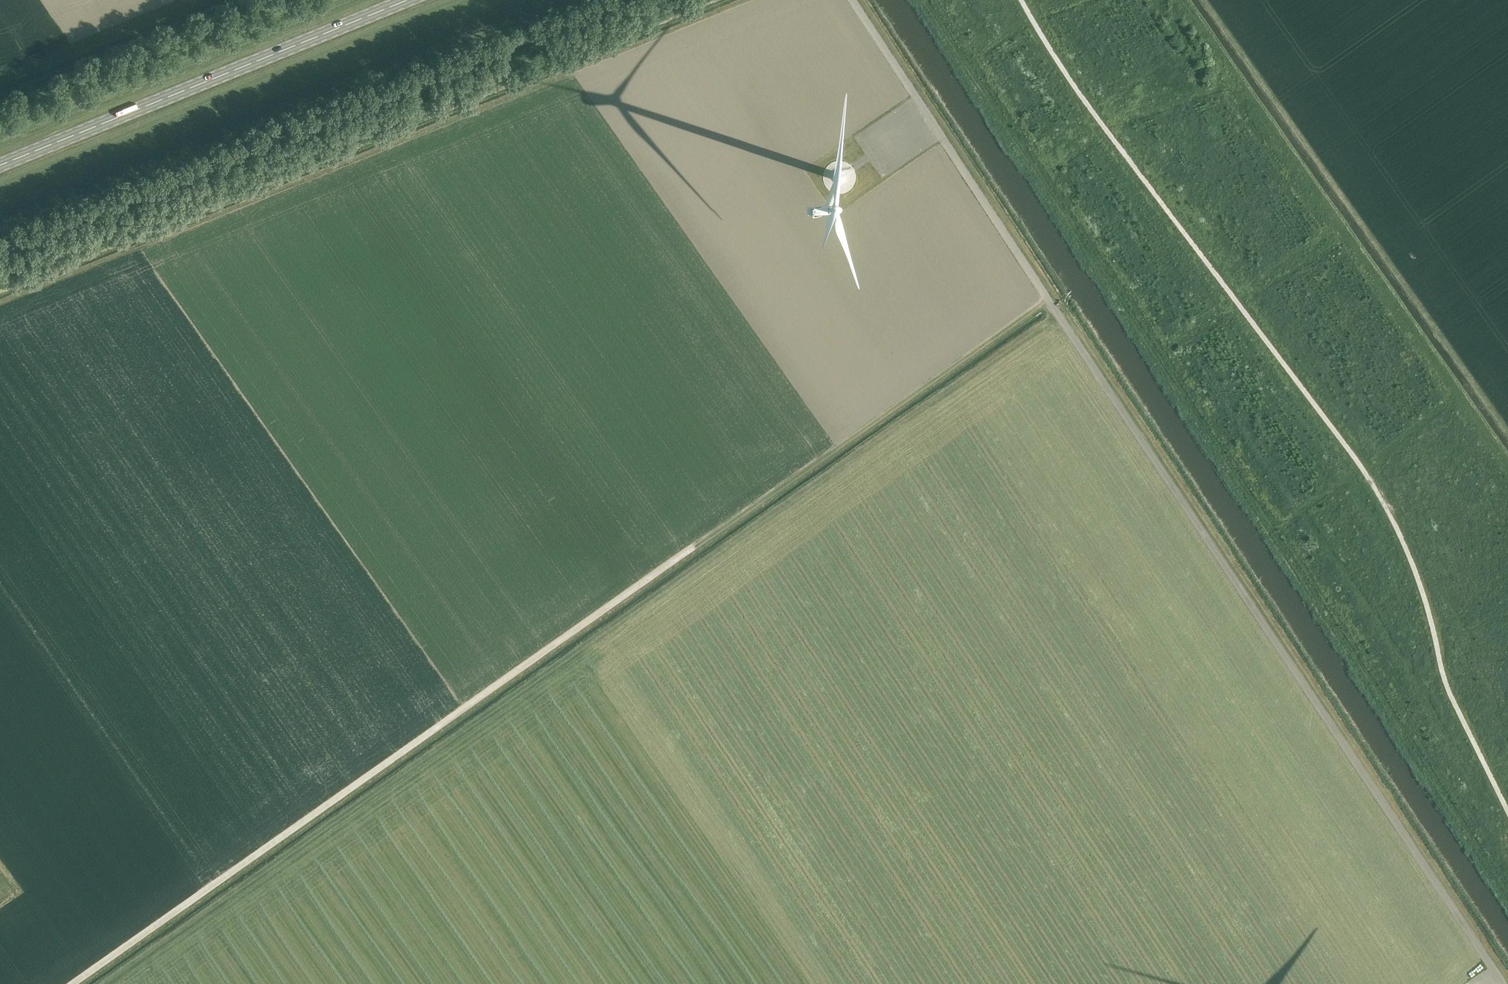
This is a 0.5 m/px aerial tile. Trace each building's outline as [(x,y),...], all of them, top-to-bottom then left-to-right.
[(835,177),(835,178),(835,179),(836,180),(837,181),(838,181),(838,182),(839,182),(840,182),(841,182),(842,181),(843,180),(843,179),(844,179),(844,178),(844,177),(844,176),(844,175),(843,175),(843,174),(842,174),(841,173),(840,173),(839,173),(838,173),(837,173),(837,174),(836,174),(836,175),(835,176),(835,177)]
